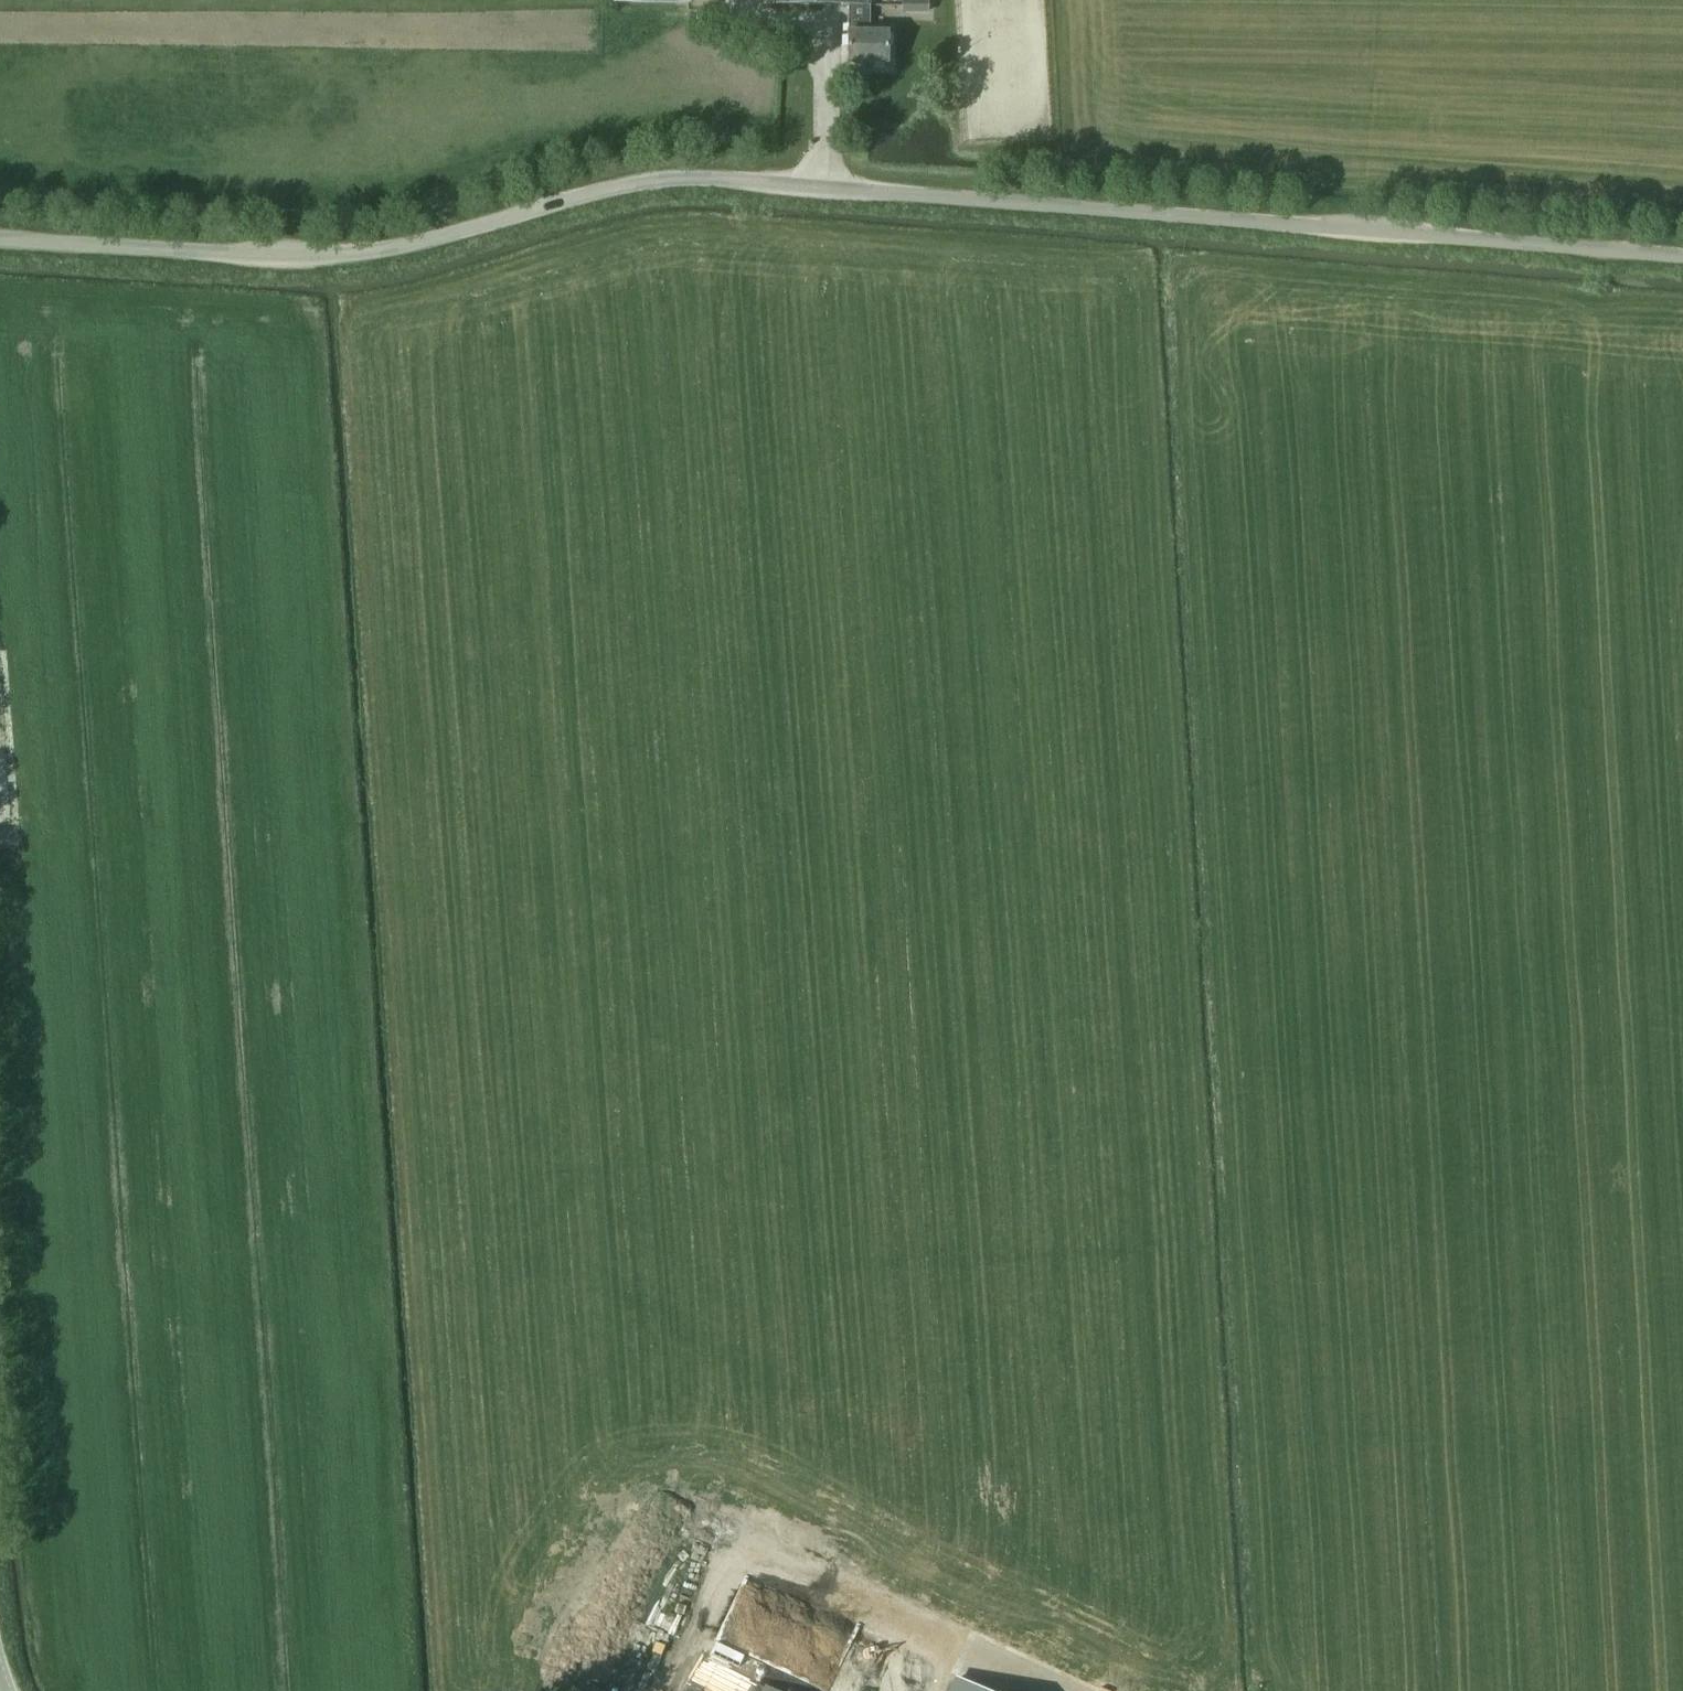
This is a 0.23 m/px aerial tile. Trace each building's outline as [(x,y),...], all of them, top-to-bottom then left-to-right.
[(870,6),(848,6),(848,30),(848,63),(887,63),(887,33),(870,33),(870,6)] [(956,1680),(951,1690),(981,1690),(956,1680)]
